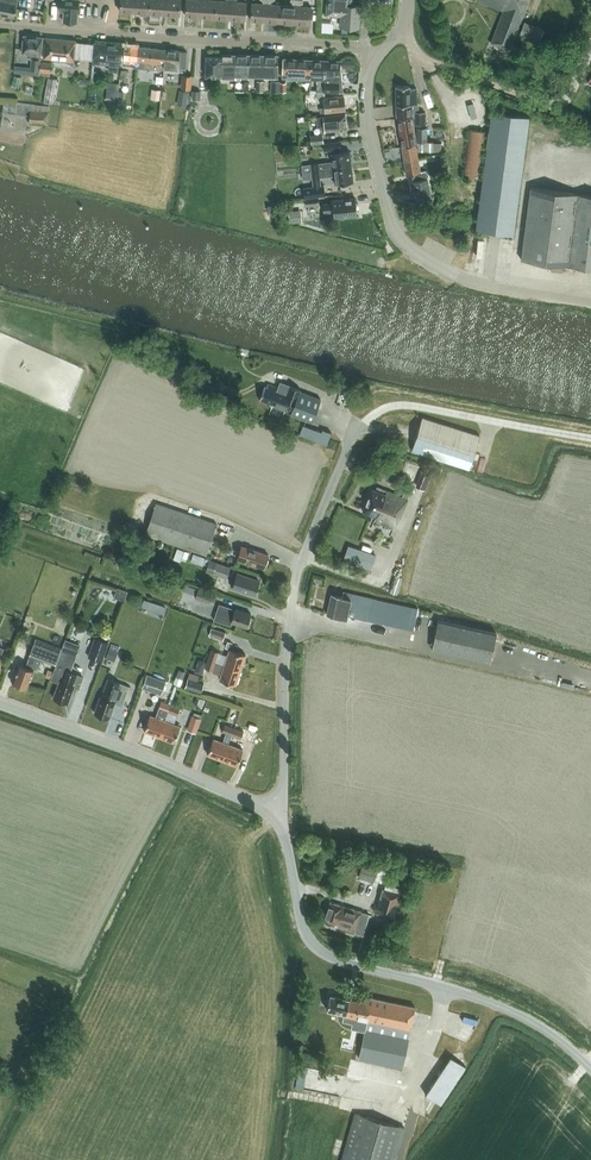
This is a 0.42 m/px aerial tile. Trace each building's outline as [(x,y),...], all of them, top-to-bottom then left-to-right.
[(14,17),(17,0),(0,0),(0,14),(14,17)] [(78,0),(60,0),(59,11),(64,11),(63,21),(77,22),(78,0)] [(135,0),(120,0),(120,11),(135,12),(135,0)] [(150,0),(135,0),(135,12),(149,13),(150,0)] [(165,0),(150,0),(149,13),(164,14),(165,0)] [(180,0),(165,0),(164,14),(179,15),(180,0)] [(201,0),(186,0),(185,16),(200,17),(201,0)] [(216,0),(215,0),(201,0),(200,17),(215,18),(216,0)] [(231,0),(227,0),(227,1),(216,0),(215,18),(229,19),(231,0)] [(246,2),(235,1),(235,0),(231,0),(229,19),(244,20),(246,2)] [(267,0),(262,0),(263,0),(263,3),(252,3),(250,20),(265,21),(267,0)] [(281,5),(270,4),(270,1),(273,0),(267,0),(265,21),(280,22),(281,5)] [(296,0),(289,0),(289,3),(291,3),(291,5),(281,5),(280,22),(295,23),(296,0)] [(300,4),(302,4),(302,0),(296,0),(295,23),(310,24),(311,7),(300,6),(300,4)] [(351,5),(352,0),(327,0),(326,14),(341,15),(340,26),(358,27),(360,5),(351,5)] [(509,50),(528,0),(476,0),(503,10),(491,42),(509,50)] [(543,29),(523,21),(518,34),(538,42),(543,29)] [(41,57),(42,37),(23,35),(22,53),(30,54),(30,59),(31,59),(30,69),(39,70),(40,57),(41,57)] [(43,58),(59,59),(74,61),(75,40),(45,37),(43,58)] [(92,61),(92,63),(94,63),(108,65),(108,71),(117,72),(118,65),(120,66),(122,45),(94,42),(94,43),(93,54),(92,61)] [(136,67),(138,46),(124,45),(122,66),(136,67)] [(164,70),(165,49),(138,46),(136,67),(164,70)] [(185,72),(187,52),(180,51),(180,50),(165,49),(164,70),(178,71),(185,72)] [(235,77),(235,54),(221,54),(221,56),(206,56),(205,76),(235,77)] [(249,77),(249,55),(235,54),(235,77),(249,77)] [(262,77),(263,55),(249,55),(249,77),(262,77)] [(277,77),(278,55),(263,55),(262,77),(277,77)] [(310,79),(311,59),(283,58),(282,78),(310,79)] [(324,92),(325,60),(311,59),(310,79),(319,80),(319,84),(317,84),(317,90),(317,91),(323,91),(324,92)] [(338,92),(339,60),(325,60),(324,92),(338,92)] [(50,62),(40,61),(39,71),(49,72),(50,62)] [(191,75),(181,74),(179,88),(190,89),(191,75)] [(52,102),(56,81),(48,80),(44,101),(52,102)] [(279,80),(271,80),(270,91),(279,92),(279,80)] [(467,80),(463,94),(480,99),(484,85),(467,80)] [(118,91),(119,83),(107,82),(107,90),(118,91)] [(410,88),(410,86),(396,86),(396,105),(396,118),(412,116),(412,117),(413,117),(417,117),(417,112),(416,88),(410,88)] [(159,100),(160,89),(151,88),(150,99),(159,100)] [(317,91),(317,90),(309,89),(309,93),(304,93),(304,99),(305,104),(316,103),(315,98),(323,97),(323,91),(317,91)] [(188,92),(178,90),(176,105),(185,106),(188,92)] [(325,112),(345,110),(343,96),(323,98),(324,107),(318,108),(319,113),(325,112)] [(30,116),(30,110),(40,110),(49,111),(49,106),(3,100),(2,110),(15,112),(14,115),(30,116)] [(49,111),(30,110),(30,116),(29,124),(48,125),(49,111)] [(513,235),(529,116),(491,111),(476,230),(513,235)] [(413,117),(413,126),(416,126),(425,127),(425,112),(417,112),(417,117),(413,117)] [(327,131),(347,129),(345,113),(316,117),(317,126),(321,126),(321,132),(327,131)] [(412,117),(412,116),(396,118),(401,146),(415,144),(410,117),(412,117)] [(425,127),(416,126),(416,141),(418,151),(432,152),(432,151),(432,142),(432,141),(426,141),(426,127),(425,127)] [(485,132),(467,129),(461,176),(478,179),(485,132)] [(310,144),(323,142),(322,134),(309,135),(310,144)] [(432,142),(432,151),(440,151),(440,142),(432,142)] [(404,160),(417,158),(415,144),(401,146),(404,160)] [(310,171),(351,166),(349,151),(331,153),(332,161),(302,165),(303,172),(310,171)] [(416,202),(431,199),(427,177),(426,177),(425,171),(420,171),(417,158),(404,160),(406,175),(411,174),(412,181),(416,202)] [(335,184),(353,182),(351,166),(310,171),(311,179),(334,176),(335,184)] [(441,186),(434,184),(432,192),(439,194),(441,186)] [(325,195),(324,186),(304,188),(304,197),(325,195)] [(530,187),(521,259),(590,269),(590,195),(530,187)] [(318,204),(318,196),(303,198),(304,206),(318,204)] [(333,218),(357,215),(355,198),(332,200),(332,203),(322,204),(323,212),(333,211),(333,218)] [(302,222),(301,210),(288,211),(289,223),(302,222)] [(206,372),(193,368),(188,382),(201,387),(206,372)] [(315,411),(320,398),(300,391),(300,389),(280,382),(278,387),(267,384),(266,387),(264,386),(259,399),(291,411),(290,414),(311,422),(315,411)] [(469,468),(479,435),(422,417),(411,450),(469,468)] [(327,445),(331,432),(322,429),(322,431),(303,425),(299,435),(327,445)] [(432,469),(422,465),(414,486),(424,490),(432,469)] [(407,499),(409,494),(404,492),(402,497),(377,486),(375,490),(372,488),(362,511),(375,516),(373,521),(393,529),(397,519),(398,519),(407,499)] [(206,555),(211,539),(216,523),(155,503),(145,534),(206,555)] [(241,545),(237,559),(263,568),(268,554),(241,545)] [(348,545),(343,559),(371,569),(376,555),(348,545)] [(226,579),(230,566),(209,560),(205,572),(226,579)] [(254,594),(259,581),(249,578),(249,577),(237,573),(232,587),(247,593),(248,592),(254,594)] [(191,587),(189,593),(196,595),(197,591),(198,589),(191,587)] [(208,603),(212,592),(198,588),(198,589),(197,591),(196,595),(195,598),(208,603)] [(350,613),(350,616),(384,623),(412,630),(417,608),(389,602),(389,601),(375,598),(343,591),(342,596),(331,594),(326,614),(346,618),(347,613),(350,613)] [(155,603),(144,599),(141,607),(152,610),(155,603)] [(250,613),(235,608),(234,610),(232,610),(232,608),(219,604),(213,620),(230,625),(231,622),(246,627),(250,613)] [(490,662),(496,633),(438,620),(431,649),(490,662)] [(224,632),(210,627),(207,635),(222,640),(224,632)] [(107,642),(93,637),(87,657),(101,662),(107,642)] [(41,660),(55,665),(61,648),(35,638),(25,666),(18,664),(11,682),(27,688),(33,669),(37,671),(41,660)] [(69,672),(76,653),(79,645),(65,639),(51,678),(59,681),(53,697),(67,703),(73,686),(77,688),(81,676),(69,672)] [(114,661),(117,652),(109,649),(106,658),(114,661)] [(207,658),(215,661),(218,652),(210,649),(207,658)] [(240,669),(245,654),(229,649),(224,664),(240,669)] [(204,668),(212,671),(215,661),(207,658),(204,668)] [(240,669),(224,664),(219,679),(235,684),(240,669)] [(178,669),(175,677),(182,679),(185,672),(178,669)] [(198,675),(188,672),(183,687),(200,693),(203,683),(196,681),(198,675)] [(164,681),(146,674),(141,688),(159,695),(164,681)] [(128,686),(119,683),(121,677),(116,675),(114,681),(108,679),(101,697),(100,696),(94,712),(108,718),(113,703),(121,706),(128,686)] [(149,715),(144,731),(158,736),(164,720),(167,712),(170,704),(168,703),(161,701),(155,717),(149,715)] [(170,704),(167,712),(177,715),(179,708),(170,704)] [(196,733),(201,718),(192,715),(187,730),(196,733)] [(164,720),(158,736),(173,742),(179,726),(164,720)] [(213,738),(207,754),(222,759),(227,744),(231,735),(233,727),(224,724),(222,732),(225,733),(222,742),(213,738)] [(233,727),(231,735),(236,737),(239,738),(240,738),(242,730),(233,727)] [(227,744),(222,759),(236,765),(242,749),(234,746),(233,745),(227,744)] [(377,868),(361,864),(357,877),(372,882),(377,868)] [(384,882),(406,888),(408,879),(386,873),(384,882)] [(382,889),(375,912),(394,918),(401,895),(382,889)] [(329,902),(324,920),(337,924),(336,927),(355,932),(363,935),(369,914),(361,912),(329,902)] [(402,1067),(414,1007),(362,995),(360,1002),(329,995),(326,1009),(345,1013),(344,1019),(356,1022),(357,1018),(367,1020),(359,1058),(402,1067)] [(440,1104),(465,1066),(450,1056),(425,1093),(440,1104)] [(397,1082),(400,1071),(352,1060),(349,1071),(397,1082)] [(404,1128),(355,1114),(342,1159),(395,1159),(404,1128)]
